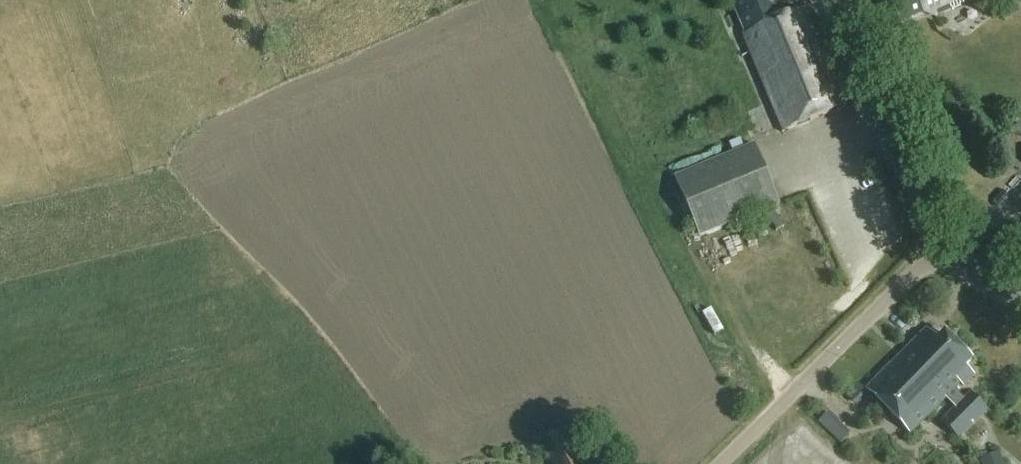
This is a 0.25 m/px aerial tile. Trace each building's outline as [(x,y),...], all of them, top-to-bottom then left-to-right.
[(785,132),(848,103),(803,7),(781,18),(772,0),(729,0),(728,0),(744,36),(741,37),(785,132)] [(901,26),(924,16),(936,18),(976,0),(889,0),(901,26)] [(755,144),(674,177),(699,238),(780,205),(755,144)] [(909,432),(944,398),(954,408),(942,421),(961,440),(989,411),(970,392),(963,399),(953,389),(959,383),(962,386),(975,373),(966,364),(971,358),(946,332),(940,339),(928,327),(865,388),(909,432)] [(541,444),(551,463),(587,463),(570,430),(541,444)] [(980,463),(1004,463),(1000,454),(980,463)]
